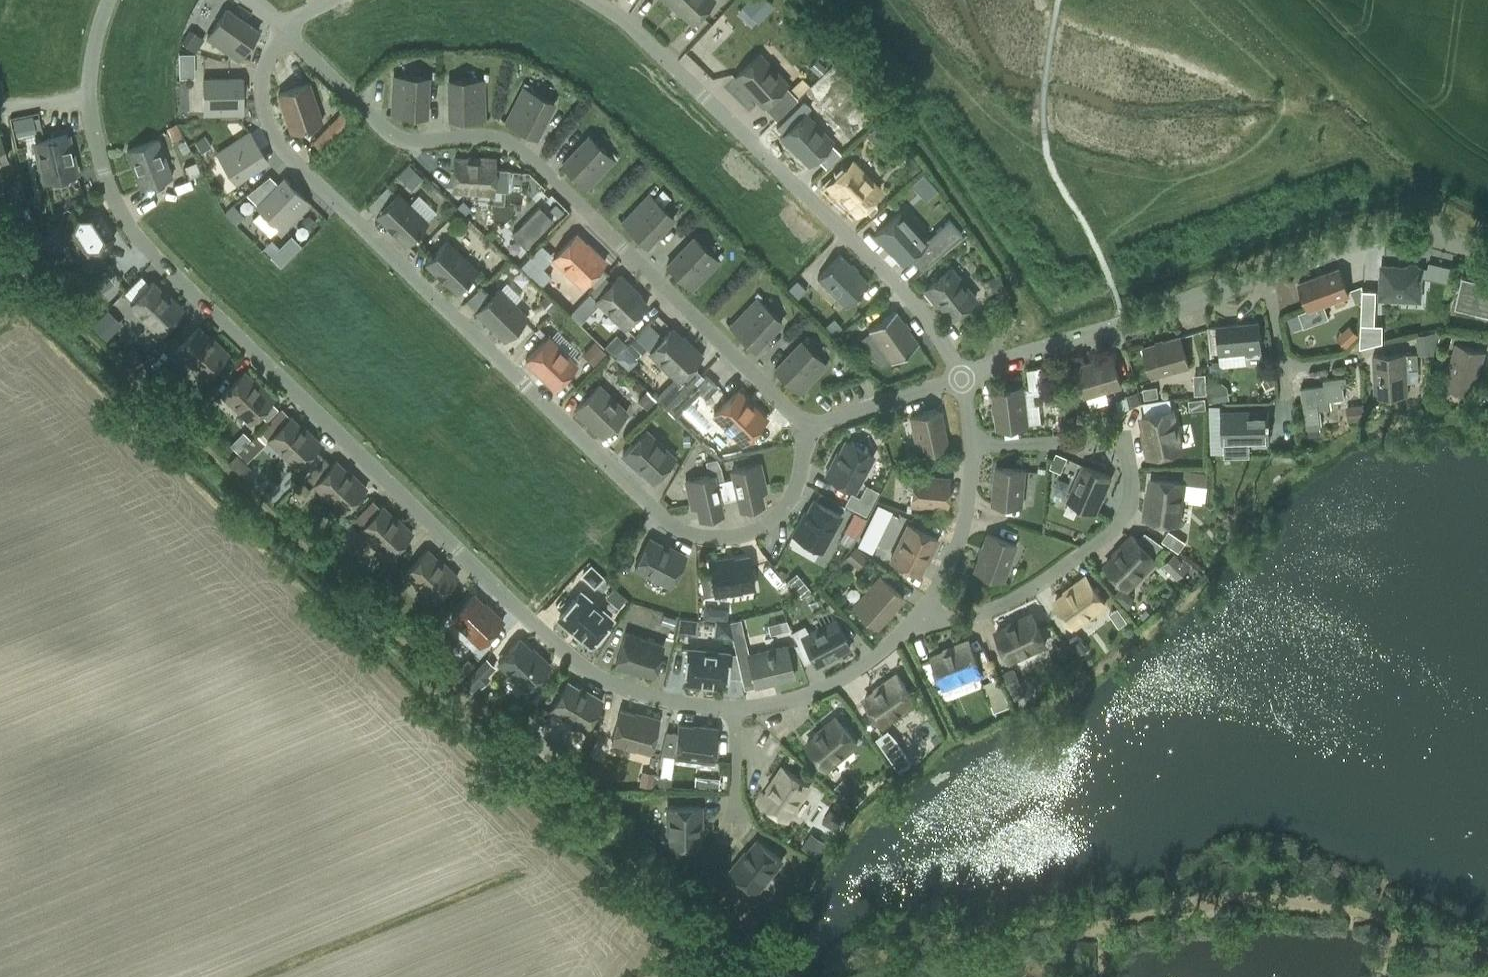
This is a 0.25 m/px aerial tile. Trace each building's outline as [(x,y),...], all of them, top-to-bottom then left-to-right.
[(675,9),(676,7),(692,23),(712,0),(666,0),(675,9)] [(742,8),(756,21),(771,5),(766,0),(750,0),(742,8)] [(203,7),(195,24),(207,28),(214,11),(203,7)] [(207,37),(238,59),(258,32),(226,9),(207,37)] [(189,29),(181,41),(195,51),(202,39),(203,38),(189,29)] [(193,54),(178,54),(179,65),(193,65),(193,54)] [(748,89),(763,105),(786,84),(759,54),(734,77),(747,91),(748,89)] [(816,60),(809,67),(818,76),(825,69),(816,60)] [(392,115),(426,116),(427,77),(394,76),(392,115)] [(242,79),(203,80),(204,113),(242,112),(242,79)] [(450,119),(483,119),(482,79),(448,80),(450,119)] [(291,132),(321,121),(308,83),(278,94),(291,132)] [(536,137),(554,103),(524,87),(506,122),(536,137)] [(858,106),(847,116),(861,131),(872,121),(858,106)] [(350,121),(342,113),(330,125),(339,133),(350,121)] [(809,164),(832,142),(804,113),(780,136),(792,149),(794,147),(799,153),(798,153),(809,164)] [(15,135),(35,131),(32,115),(12,119),(15,135)] [(174,125),(166,129),(171,140),(180,137),(174,125)] [(249,132),(217,153),(235,181),(268,160),(249,132)] [(67,135),(36,141),(44,181),(76,173),(67,135)] [(194,142),(200,152),(210,145),(204,136),(194,142)] [(562,164),(586,187),(613,159),(589,136),(562,164)] [(157,139),(127,151),(141,188),(171,176),(157,139)] [(469,159),(454,158),(452,190),(492,192),(494,159),(476,158),(476,160),(469,160),(469,159)] [(906,163),(906,170),(910,175),(920,168),(912,158),(906,163)] [(194,161),(183,166),(188,178),(199,173),(194,161)] [(827,185),(840,198),(842,197),(846,201),(846,202),(856,213),(879,191),(851,162),(827,185)] [(408,164),(397,175),(412,189),(422,179),(408,164)] [(284,178),(257,206),(281,230),(308,202),(284,178)] [(406,245),(427,223),(396,193),(376,214),(406,245)] [(622,223),(646,246),(673,218),(649,195),(622,223)] [(232,205),(225,213),(236,223),(244,216),(232,205)] [(553,219),(539,206),(512,233),(526,247),(553,219)] [(82,253),(101,253),(110,236),(93,210),(74,211),(66,227),(82,253)] [(902,263),(926,241),(899,212),(874,234),(887,247),(888,246),(893,251),(892,252),(902,263)] [(308,215),(301,222),(308,228),(314,221),(308,215)] [(957,222),(948,230),(956,239),(966,232),(957,222)] [(553,257),(582,285),(587,280),(599,267),(605,262),(592,249),(590,251),(585,246),(586,245),(575,235),(553,257)] [(666,265),(691,289),(718,261),(694,237),(666,265)] [(456,293),(477,271),(446,241),(425,262),(456,293)] [(279,247),(270,255),(279,264),(288,255),(279,247)] [(868,283),(840,255),(817,278),(846,306),(868,283)] [(530,256),(520,266),(540,286),(550,275),(543,268),(530,256)] [(1381,266),(1380,298),(1420,300),(1421,268),(1381,266)] [(599,267),(587,280),(594,287),(605,276),(607,274),(599,267)] [(975,299),(950,268),(924,289),(935,303),(937,301),(941,307),(950,319),(975,299)] [(1308,308),(1298,312),(1303,325),(1303,327),(1328,318),(1323,304),(1349,295),(1339,268),(1298,283),(1308,308)] [(999,275),(983,282),(988,295),(1004,288),(999,275)] [(1452,275),(1450,285),(1458,287),(1460,277),(1452,275)] [(619,276),(596,299),(600,303),(609,312),(618,321),(624,327),(646,305),(636,294),(635,295),(630,290),(632,288),(619,276)] [(1472,279),(1462,277),(1461,279),(1454,308),(1487,316),(1487,283),(1481,281),(1480,283),(1475,282),(1475,280),(1472,279)] [(158,333),(168,323),(182,309),(168,296),(167,298),(162,293),(152,282),(138,296),(130,305),(158,333)] [(1362,286),(1351,290),(1355,302),(1361,300),(1362,286)] [(476,311),(504,340),(527,317),(498,289),(476,311)] [(589,293),(570,313),(580,323),(600,303),(596,299),(589,293)] [(546,295),(540,301),(551,312),(557,305),(546,295)] [(754,350),(781,322),(757,299),(730,327),(754,350)] [(108,310),(101,317),(109,325),(117,318),(108,310)] [(895,311),(868,329),(891,362),(918,344),(895,311)] [(1298,312),(1285,317),(1290,330),(1303,325),(1298,312)] [(865,324),(861,318),(856,321),(860,327),(865,324)] [(832,319),(823,327),(831,336),(840,328),(832,319)] [(1218,354),(1262,350),(1259,322),(1216,326),(1218,354)] [(1373,324),(1360,323),(1359,346),(1380,341),(1381,324),(1373,324)] [(204,377),(214,368),(228,354),(214,341),(213,343),(208,338),(208,337),(198,327),(184,341),(176,349),(204,377)] [(671,329),(649,352),(675,377),(654,397),(666,409),(686,388),(678,380),(701,356),(688,343),(687,345),(681,340),(682,339),(671,329)] [(1442,329),(1438,340),(1450,344),(1453,333),(1442,329)] [(1439,330),(1418,335),(1418,346),(1421,346),(1421,354),(1433,353),(1439,330)] [(616,335),(607,346),(615,354),(622,347),(625,343),(616,335)] [(636,336),(626,346),(636,356),(646,346),(636,336)] [(554,387),(576,365),(547,337),(525,360),(554,387)] [(1152,377),(1189,366),(1180,337),(1143,347),(1152,377)] [(801,341),(774,369),(799,393),(826,365),(801,341)] [(1484,351),(1457,343),(1445,385),(1472,393),(1484,351)] [(593,344),(582,355),(593,366),(604,354),(593,344)] [(626,346),(616,356),(628,368),(638,358),(636,356),(626,346)] [(134,347),(122,359),(134,371),(146,359),(134,347)] [(1418,369),(1417,353),(1373,355),(1375,395),(1407,393),(1406,370),(1418,369)] [(1076,367),(1084,397),(1121,386),(1113,356),(1076,367)] [(150,375),(142,367),(135,374),(143,382),(150,375)] [(1039,369),(1026,370),(1027,384),(1040,383),(1039,369)] [(250,422),(259,413),(270,401),(273,399),(260,386),(258,387),(254,383),(254,382),(244,371),(230,386),(221,394),(250,422)] [(1205,373),(1194,374),(1195,393),(1206,393),(1205,373)] [(686,388),(666,409),(675,417),(699,393),(705,398),(717,386),(704,374),(696,382),(694,380),(686,388)] [(1322,385),(1301,388),(1306,427),(1321,425),(1319,409),(1326,409),(1331,408),(1330,400),(1344,398),(1343,386),(1347,386),(1345,375),(1321,379),(1322,385)] [(604,436),(626,413),(598,385),(575,409),(604,436)] [(1157,386),(1143,388),(1145,397),(1158,395),(1157,386)] [(992,391),(997,429),(1028,425),(1023,387),(992,391)] [(713,415),(743,443),(766,419),(752,405),(751,407),(746,402),(736,391),(713,415)] [(1135,393),(1127,395),(1130,405),(1141,402),(1138,392),(1135,393)] [(645,393),(638,400),(647,409),(654,401),(645,393)] [(1205,398),(1190,399),(1191,409),(1206,408),(1205,398)] [(270,401),(259,413),(266,419),(277,408),(270,401)] [(1051,420),(1069,421),(1069,405),(1052,404),(1051,420)] [(1363,404),(1346,406),(1348,420),(1364,418),(1363,404)] [(1222,406),(1210,406),(1211,419),(1222,418),(1222,413),(1222,406)] [(1148,456),(1181,449),(1172,410),(1141,417),(1146,439),(1144,439),(1148,456)] [(918,453),(946,446),(938,411),(910,417),(918,453)] [(1268,412),(1222,413),(1222,418),(1223,440),(1268,438),(1268,412)] [(296,467),(306,458),(320,443),(306,431),(305,432),(300,427),(301,427),(290,417),(268,439),(296,467)] [(886,418),(882,426),(890,431),(895,422),(886,418)] [(622,454),(636,467),(637,465),(642,470),(641,471),(652,481),(674,458),(645,430),(622,454)] [(235,439),(230,444),(237,451),(242,446),(235,439)] [(839,454),(836,460),(834,459),(825,475),(854,491),(873,455),(845,441),(838,454),(839,454)] [(1056,452),(1049,467),(1060,472),(1067,457),(1056,452)] [(236,454),(227,462),(242,477),(250,468),(236,454)] [(336,462),(313,484),(342,512),(351,503),(365,488),(352,476),(351,477),(346,473),(346,472),(336,462)] [(733,477),(724,479),(728,499),(738,497),(740,509),(762,504),(759,492),(765,491),(759,463),(732,470),(733,477)] [(1111,477),(1082,465),(1067,500),(1096,512),(1111,477)] [(1025,470),(996,467),(992,504),(1022,506),(1025,470)] [(718,501),(728,499),(724,479),(714,482),(712,474),(685,481),(691,507),(697,506),(700,518),(721,513),(718,501)] [(946,508),(949,479),(913,476),(910,505),(946,508)] [(1178,522),(1183,483),(1152,479),(1149,501),(1148,500),(1145,518),(1178,522)] [(301,481),(291,491),(299,499),(309,489),(301,481)] [(865,484),(858,497),(871,503),(877,491),(865,484)] [(801,519),(792,534),(821,551),(841,516),(813,500),(806,513),(807,514),(803,520),(801,519)] [(388,557),(398,547),(412,533),(398,520),(397,522),(392,517),(382,506),(368,521),(360,529),(388,557)] [(854,513),(844,532),(855,538),(865,519),(854,513)] [(349,524),(335,538),(344,547),(358,533),(357,532),(349,524)] [(882,531),(868,524),(858,544),(873,551),(882,531)] [(938,539),(908,524),(890,560),(919,574),(925,561),(924,560),(928,554),(930,555),(938,539)] [(1169,530),(1162,540),(1178,551),(1185,541),(1169,530)] [(973,571),(1002,581),(1015,545),(986,534),(973,571)] [(1156,559),(1132,535),(1119,548),(1120,549),(1105,565),(1127,587),(1156,559)] [(649,539),(634,567),(670,586),(685,556),(669,548),(668,550),(662,547),(662,546),(649,539)] [(854,548),(846,557),(849,561),(856,567),(857,567),(865,558),(854,548)] [(434,601),(443,591),(457,577),(444,564),(442,566),(437,561),(438,561),(427,550),(405,573),(434,601)] [(1173,553),(1162,565),(1176,579),(1190,565),(1173,553)] [(708,562),(714,595),(754,587),(748,556),(733,559),(733,560),(727,561),(726,559),(708,562)] [(590,567),(581,577),(593,588),(594,588),(602,579),(590,567)] [(876,627),(903,598),(880,576),(853,606),(876,627)] [(1072,588),(1054,601),(1073,627),(1105,603),(1086,577),(1071,587),(1072,588)] [(802,580),(793,588),(800,597),(809,589),(802,580)] [(390,583),(377,587),(381,600),(394,596),(390,583)] [(1123,589),(1115,598),(1127,609),(1132,604),(1132,598),(1123,589)] [(590,643),(610,619),(580,593),(558,619),(572,630),(574,628),(579,633),(579,634),(590,643)] [(479,645),(488,636),(502,621),(490,609),(488,611),(483,606),(484,605),(473,595),(459,609),(451,617),(479,645)] [(703,606),(702,618),(726,620),(727,607),(703,606)] [(1045,644),(1040,632),(1032,613),(1015,621),(1016,623),(1010,626),(1009,625),(996,632),(1009,660),(1045,644)] [(678,618),(676,633),(695,636),(697,621),(678,618)] [(797,618),(788,622),(792,631),(801,626),(797,618)] [(747,654),(739,619),(728,622),(731,639),(735,655),(735,657),(747,654)] [(835,620),(801,638),(815,666),(849,648),(835,620)] [(715,621),(713,636),(731,639),(728,622),(728,621),(715,621)] [(782,630),(779,621),(767,624),(769,633),(782,630)] [(663,645),(625,633),(614,665),(632,670),(632,668),(639,670),(639,671),(653,675),(663,645)] [(1078,635),(1068,643),(1077,656),(1087,648),(1078,635)] [(519,639),(506,654),(498,662),(527,690),(550,666),(538,655),(536,656),(530,651),(531,650),(519,639)] [(980,671),(976,659),(968,641),(951,647),(952,649),(946,652),(946,651),(932,656),(939,675),(943,686),(980,671)] [(786,645),(747,654),(754,685),(793,677),(786,645)] [(688,649),(684,682),(702,684),(702,681),(710,682),(709,683),(724,685),(727,654),(688,649)] [(485,659),(463,682),(471,690),(478,683),(480,686),(488,678),(485,675),(494,667),(485,659)] [(447,660),(440,667),(457,683),(464,676),(457,669),(447,660)] [(1014,669),(1003,674),(1011,691),(1021,687),(1014,669)] [(915,702),(908,691),(896,675),(882,685),(883,687),(877,691),(877,690),(864,699),(876,715),(882,725),(915,702)] [(998,678),(983,683),(990,701),(1005,695),(998,678)] [(585,729),(592,718),(602,701),(586,692),(585,694),(579,690),(580,689),(566,682),(556,699),(550,709),(585,729)] [(541,707),(534,720),(545,726),(552,713),(541,707)] [(634,713),(620,710),(611,742),(650,753),(659,717),(635,711),(634,713)] [(857,743),(848,733),(836,717),(822,729),(823,731),(818,735),(818,734),(806,744),(819,759),(826,768),(857,743)] [(692,727),(678,725),(674,757),(713,762),(718,729),(699,726),(699,728),(692,727)] [(526,731),(519,742),(531,749),(538,737),(526,731)] [(900,753),(892,759),(900,771),(909,765),(900,753)] [(761,801),(778,812),(787,819),(810,785),(799,778),(782,767),(772,782),(774,783),(770,789),(770,788),(761,801)] [(641,771),(639,785),(652,787),(654,774),(641,771)] [(566,773),(561,781),(571,787),(576,779),(566,773)] [(659,777),(658,787),(670,789),(671,778),(659,777)] [(698,824),(700,824),(700,806),(667,806),(667,846),(699,846),(699,831),(698,831),(698,824)] [(811,833),(802,845),(817,855),(825,842),(811,833)] [(757,891),(782,860),(757,840),(748,852),(748,853),(744,858),(742,856),(731,871),(757,891)] [(757,924),(745,925),(745,936),(758,936),(757,924)]
